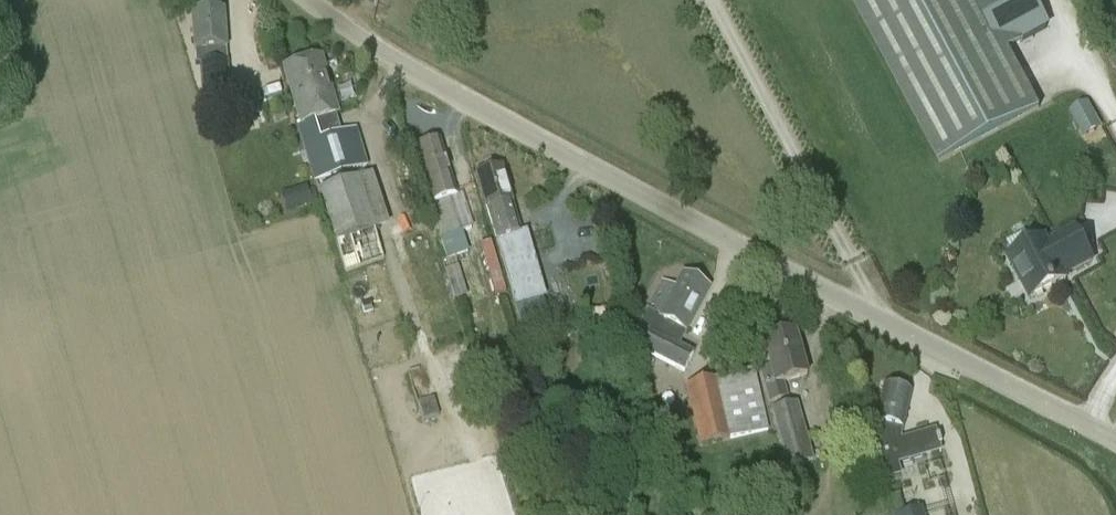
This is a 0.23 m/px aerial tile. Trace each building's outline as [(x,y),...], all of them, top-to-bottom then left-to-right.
[(939,163),(1039,110),(1007,51),(1023,42),(1000,0),(852,0),(939,163)] [(223,14),(191,16),(194,52),(196,84),(199,84),(201,104),(228,101),(223,50),(226,50),(223,14)] [(318,60),(286,70),(302,124),(297,126),(296,127),(294,127),(316,194),(318,193),(335,245),(332,246),(343,276),(383,262),(375,233),(389,229),(371,176),(370,177),(356,128),(340,133),(334,116),(318,60)] [(1103,131),(1088,104),(1072,113),(1085,140),(1103,131)] [(432,205),(441,237),(440,238),(447,259),(468,252),(462,233),(459,234),(448,200),(456,198),(438,142),(415,149),(432,205)] [(476,177),(495,242),(520,328),(546,320),(520,235),(518,229),(501,170),(476,177)] [(292,194),(297,209),(310,205),(305,189),(292,194)] [(1030,300),(1070,279),(1068,276),(1096,261),(1077,226),(1049,241),(1047,237),(1007,258),(1030,300)] [(463,281),(459,267),(446,271),(451,285),(463,281)] [(429,274),(407,281),(422,330),(461,318),(452,291),(436,296),(429,274)] [(649,333),(639,352),(683,375),(693,355),(677,348),(677,347),(709,290),(681,275),(674,289),(663,285),(639,327),(649,333)] [(794,334),(762,343),(769,369),(758,372),(768,406),(788,400),(783,384),(806,378),(794,334)] [(698,449),(768,432),(754,372),(684,388),(698,449)] [(874,429),(871,437),(878,454),(889,499),(902,496),(898,479),(907,477),(903,465),(905,464),(901,447),(893,448),(891,435),(901,437),(901,431),(909,395),(883,390),(877,417),(870,415),(867,428),(874,429)] [(796,404),(770,411),(787,471),(813,463),(796,404)]
